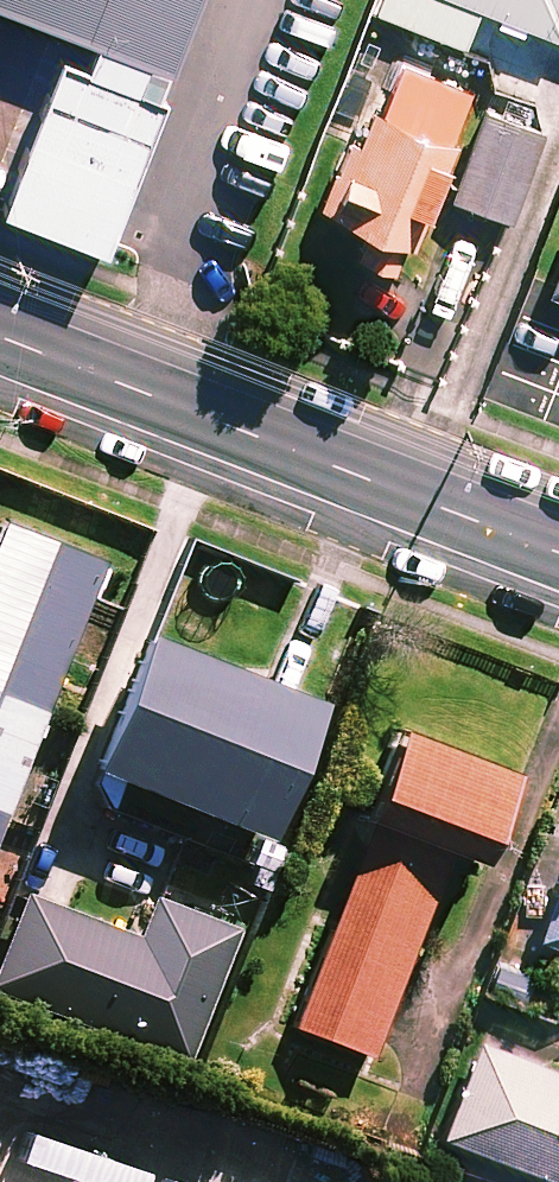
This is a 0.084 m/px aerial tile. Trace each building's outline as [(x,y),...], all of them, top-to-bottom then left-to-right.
[(196,0),(64,0),(76,5),(8,176),(111,216),(196,0)] [(373,10),(460,46),(477,6),(558,39),(558,0),(377,0),(373,10)] [(346,255),(392,274),(449,137),(443,134),(462,87),(394,59),(332,211),(360,222),(346,255)] [(543,128),(484,106),(449,198),(508,220),(543,128)] [(545,290),(558,295),(558,255),(545,290)] [(524,318),(510,357),(558,375),(558,331),(524,318)] [(0,523),(0,815),(99,562),(0,523)] [(305,703),(135,635),(83,767),(253,834),(305,703)] [(366,823),(289,1026),(366,1055),(443,851),(469,860),(501,772),(390,732),(358,820),(366,823)] [(539,934),(558,942),(558,883),(539,934)] [(19,893),(0,944),(0,994),(180,1062),(231,930),(148,898),(133,937),(19,893)] [(478,1039),(442,1132),(558,1177),(558,1070),(478,1039)]
